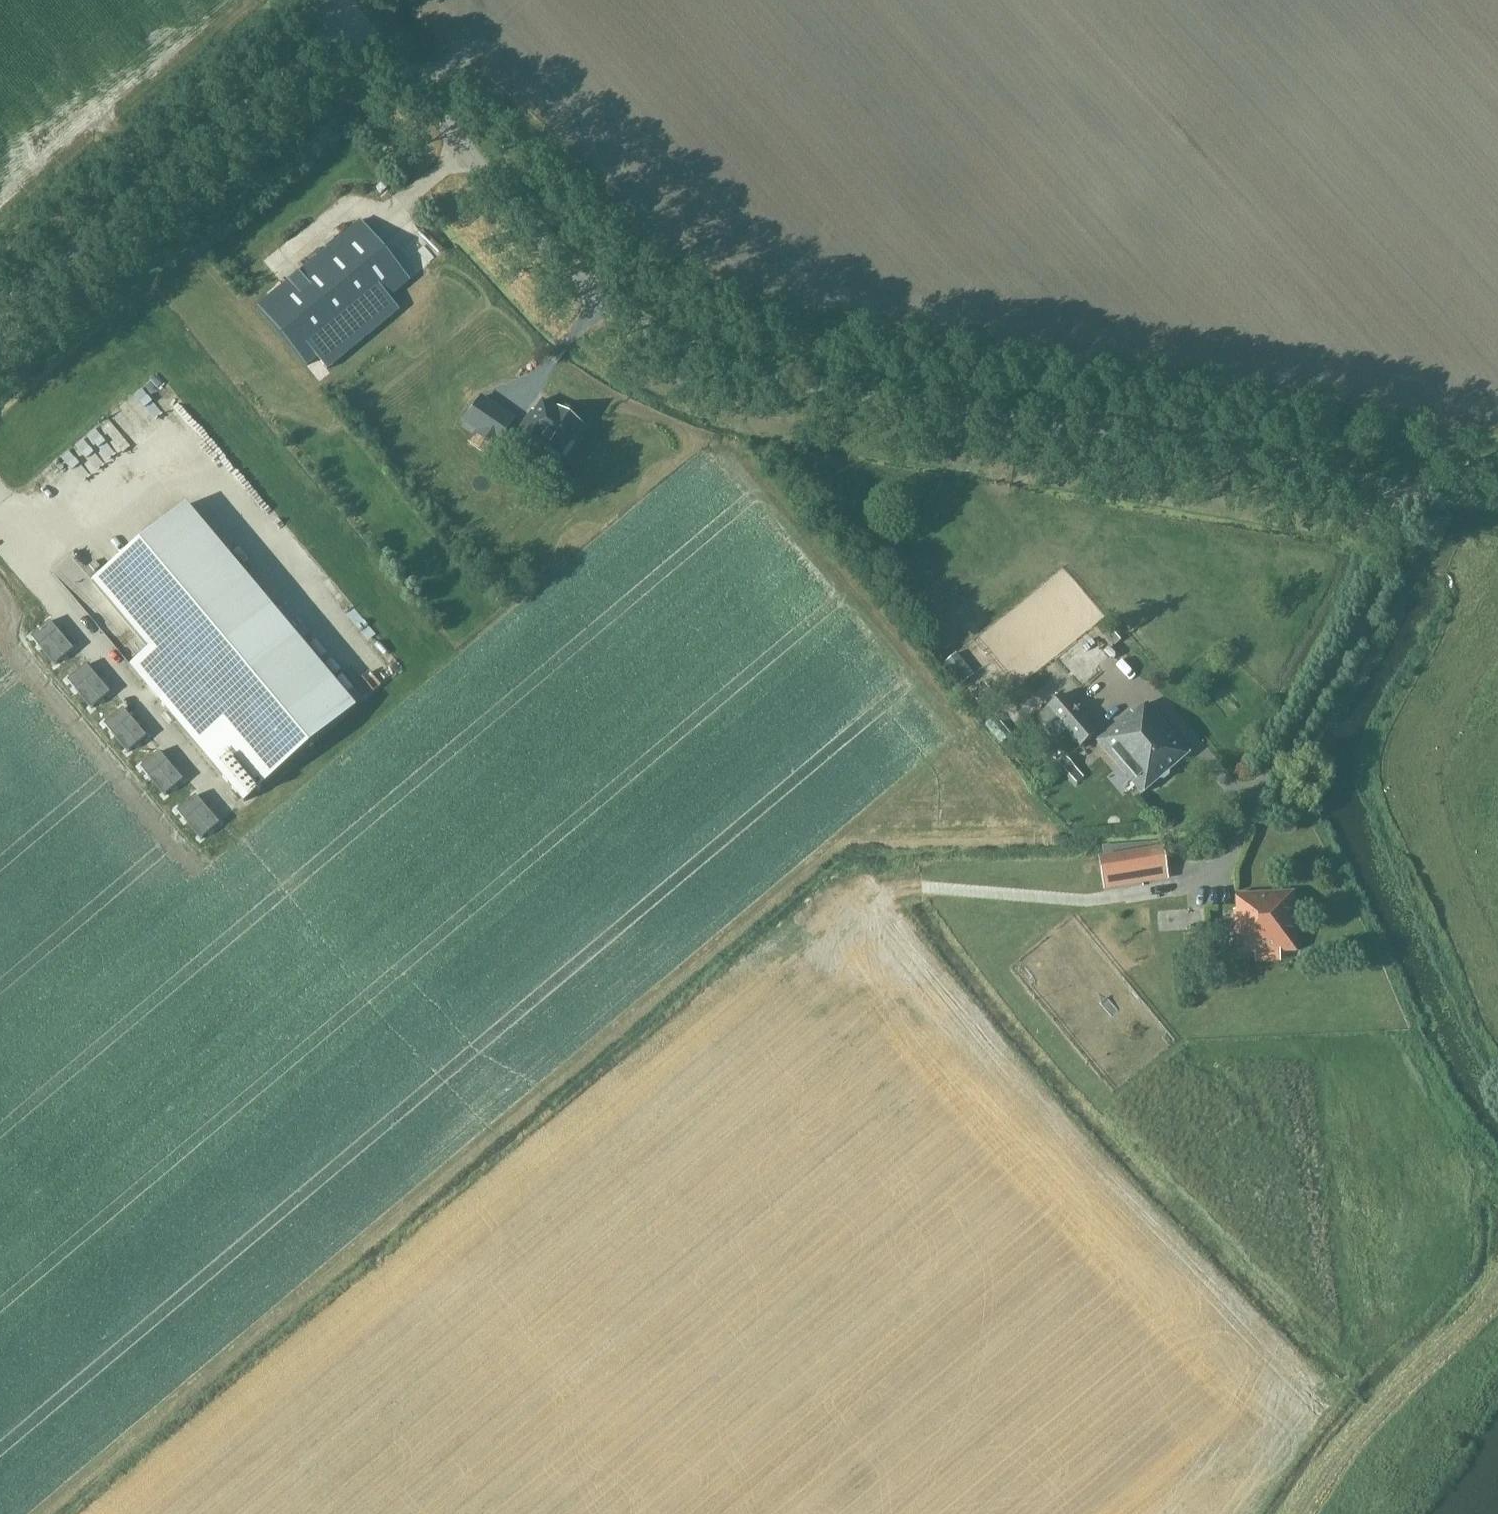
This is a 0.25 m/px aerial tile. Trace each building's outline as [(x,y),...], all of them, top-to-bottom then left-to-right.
[(409,282),(408,280),(360,222),(299,272),(310,285),(298,295),(287,282),(256,307),(306,367),(409,282)] [(480,394),(461,421),(496,446),(515,419),(480,394)] [(560,456),(581,425),(557,409),(555,410),(541,401),(533,413),(531,412),(509,444),(530,458),(541,443),(560,456)] [(244,800),(354,708),(185,506),(93,583),(149,650),(131,665),(244,800)] [(63,555),(48,568),(76,600),(91,586),(63,555)] [(1066,657),(1081,672),(1092,660),(1078,646),(1066,657)] [(945,663),(964,684),(973,676),(954,655),(945,663)] [(336,662),(326,670),(351,700),(361,691),(336,662)] [(984,684),(972,695),(984,708),(996,698),(984,684)] [(1095,733),(1063,693),(1039,713),(1057,733),(1065,726),(1081,744),(1095,733)] [(1142,792),(1188,751),(1146,704),(1132,715),(1129,712),(1097,741),(1142,792)] [(1161,847),(1116,854),(1120,875),(1164,868),(1161,847)] [(1237,955),(1295,952),(1292,894),(1234,896),(1237,955)] [(1205,932),(1185,932),(1185,955),(1206,954),(1205,932)]
